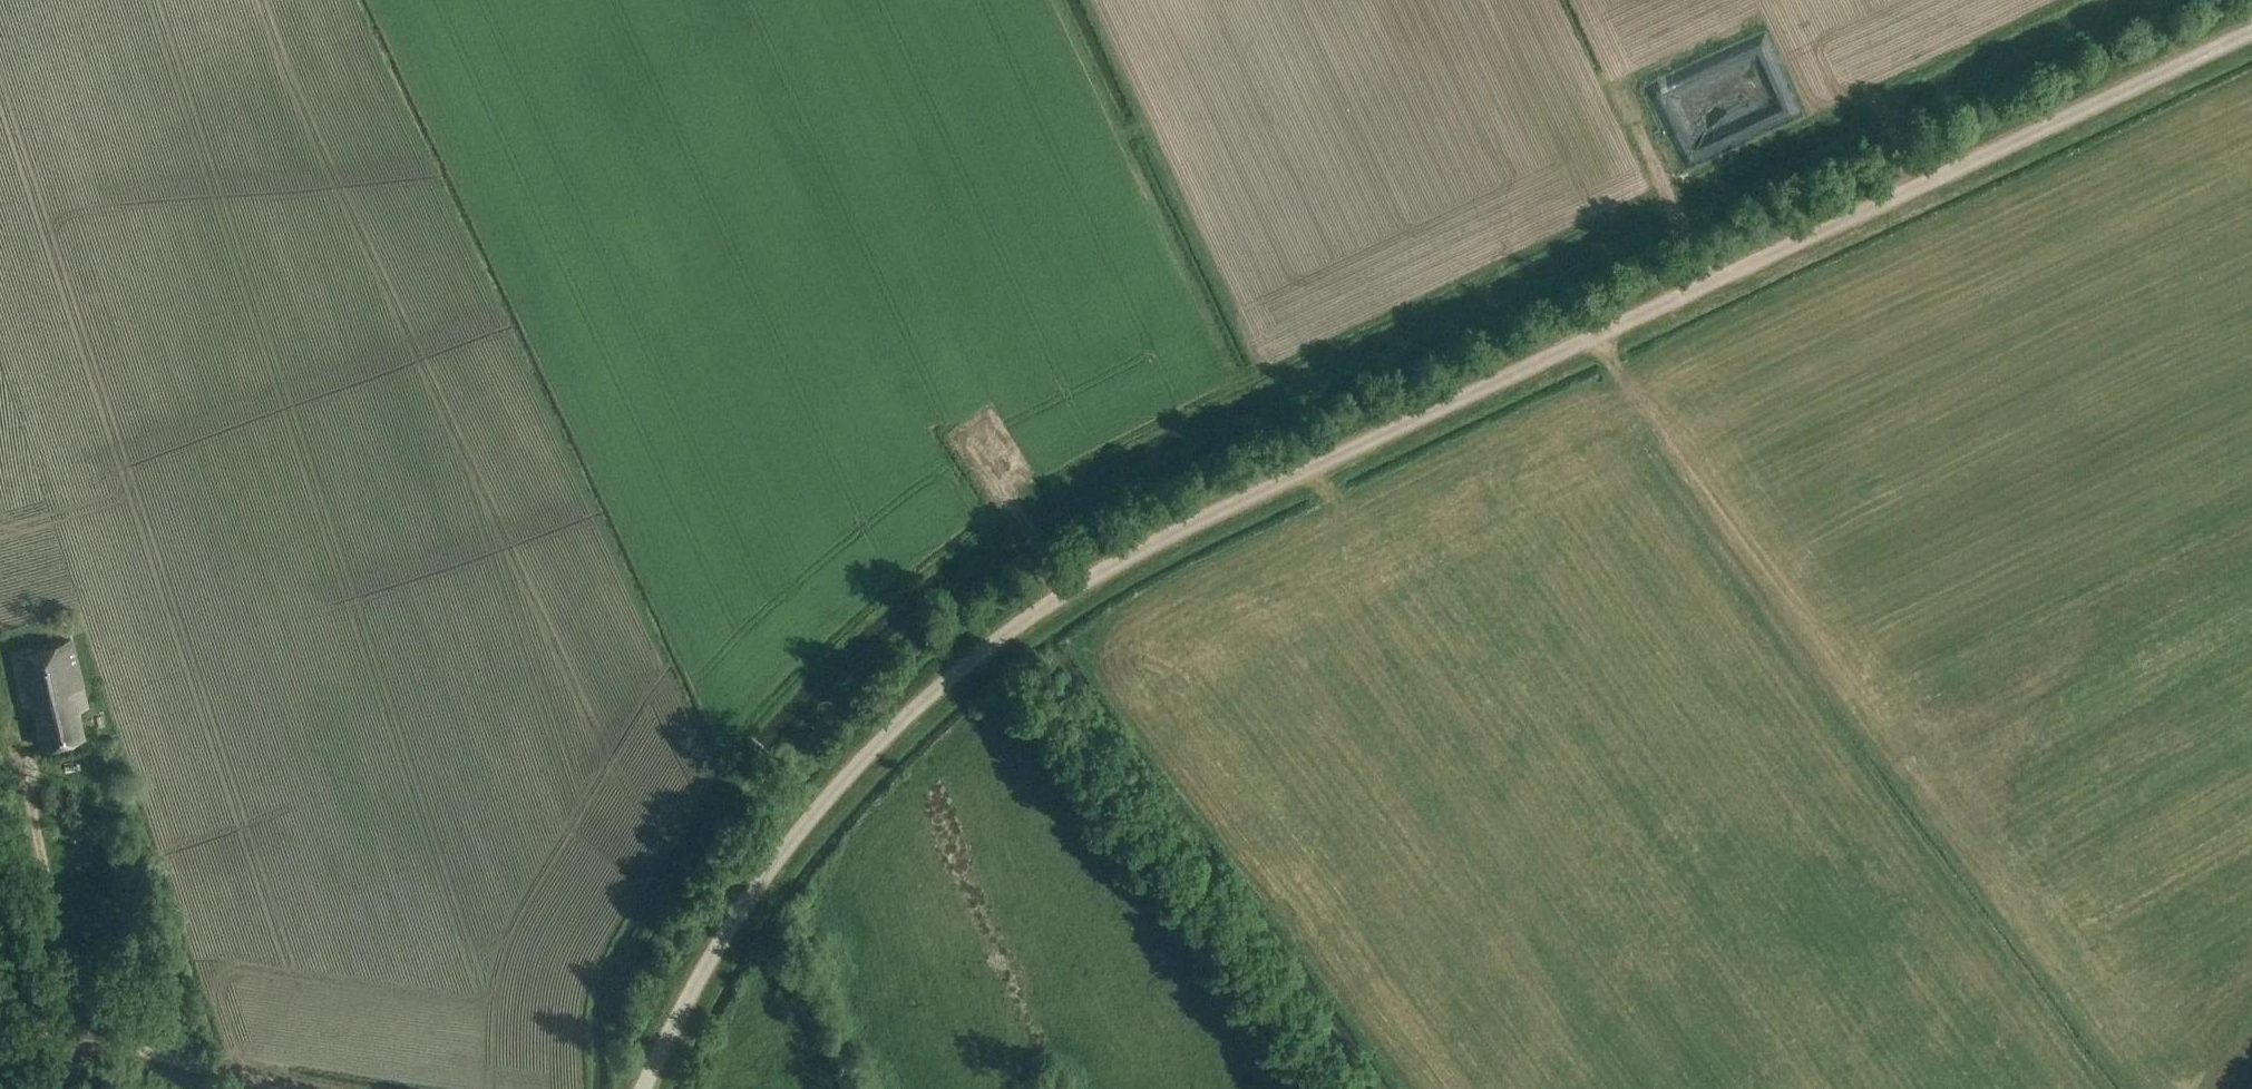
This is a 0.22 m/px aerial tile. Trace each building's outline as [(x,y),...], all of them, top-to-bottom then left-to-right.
[(1652,82),(1661,102),(1647,108),(1663,144),(1708,124),(1684,68),(1652,82)] [(78,710),(88,708),(73,641),(11,655),(23,707),(32,705),(41,746),(84,737),(78,710)]
